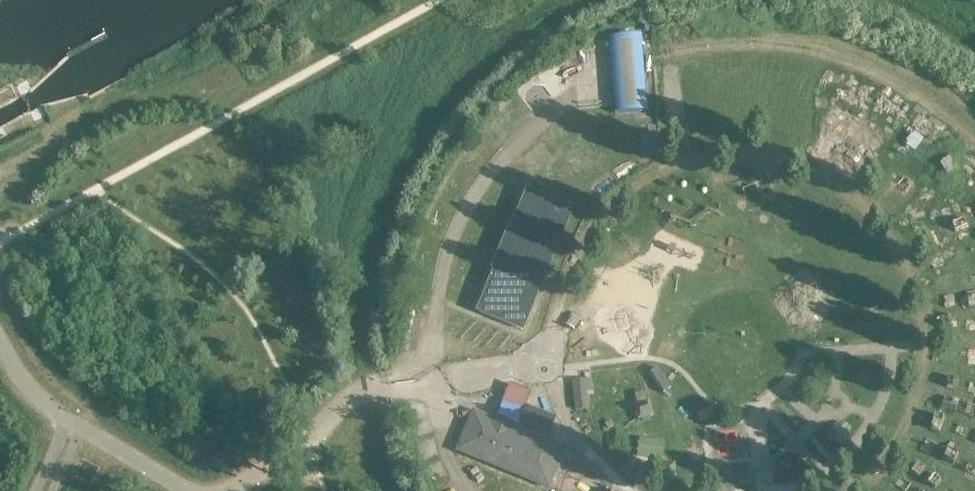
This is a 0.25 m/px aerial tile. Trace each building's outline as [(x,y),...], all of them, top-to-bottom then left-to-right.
[(641,35),(609,37),(614,114),(646,111),(641,35)] [(571,208),(530,191),(480,312),(521,329),(571,208)] [(585,379),(572,381),(574,400),(587,398),(585,379)] [(648,398),(632,403),(636,420),(653,415),(648,398)] [(473,412),(461,442),(458,449),(547,486),(563,449),(473,412)]
